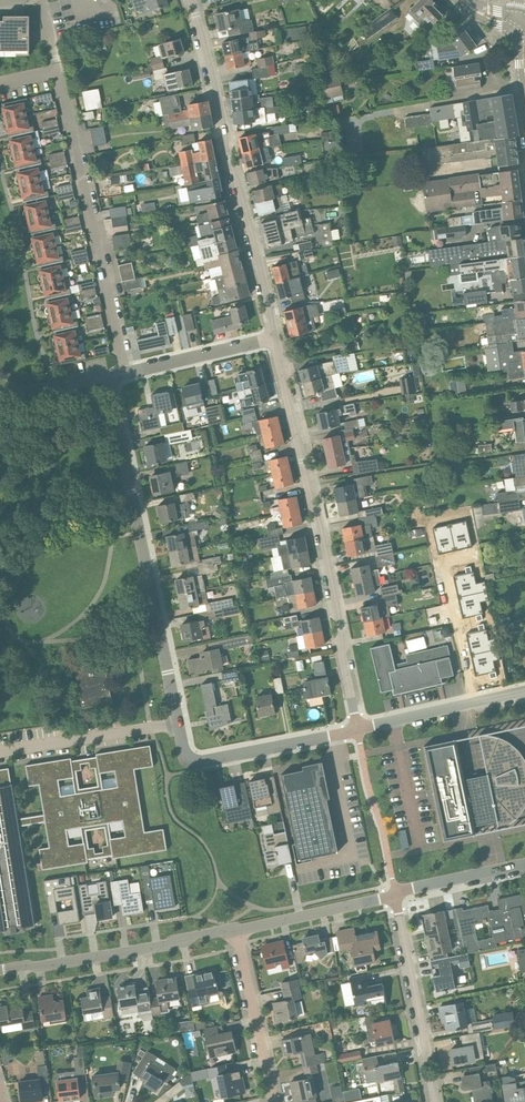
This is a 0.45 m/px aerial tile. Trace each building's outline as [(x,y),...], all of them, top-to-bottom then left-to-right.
[(149,3),(152,11),(168,5),(166,0),(132,0),(136,12),(143,10),(141,6),(149,3)] [(442,15),(432,5),(434,2),(432,0),(421,0),(412,9),(413,10),(410,13),(405,17),(410,21),(414,18),(414,22),(410,26),(415,31),(420,27),(424,27),(429,33),(437,25),(434,22),(442,15)] [(367,39),(397,17),(391,9),(361,30),(367,39)] [(253,31),(251,20),(241,22),(239,10),(217,14),(220,31),(229,29),(230,35),(253,31)] [(30,55),(30,20),(0,20),(0,55),(30,55)] [(313,33),(323,31),(320,21),(310,23),(313,33)] [(296,27),(298,38),(309,36),(307,25),(296,27)] [(439,59),(462,56),(477,45),(464,28),(450,38),(437,40),(439,59)] [(250,40),(265,37),(265,30),(249,33),(250,40)] [(153,68),(164,65),(163,59),(184,53),(180,38),(158,45),(161,56),(151,59),(153,68)] [(242,53),(250,51),(249,44),(246,45),(245,38),(223,43),(226,56),(242,53)] [(92,41),(95,53),(105,50),(102,39),(92,41)] [(243,59),(242,53),(226,56),(228,69),(250,65),(249,58),(243,59)] [(257,59),(258,68),(269,65),(274,64),(272,56),(257,59)] [(418,71),(435,69),(434,59),(417,62),(418,71)] [(458,92),(481,88),(479,75),(482,75),(479,62),(454,67),(458,92)] [(142,69),(142,72),(152,70),(151,63),(147,64),(148,67),(142,69)] [(297,75),(306,72),(304,63),(295,65),(297,75)] [(252,69),(253,78),(255,78),(255,79),(270,77),(269,65),(258,68),(252,69)] [(156,80),(165,78),(168,91),(193,85),(189,69),(168,73),(167,67),(154,70),(156,80)] [(325,100),(343,96),(339,76),(320,80),(325,100)] [(229,81),(232,98),(252,96),(257,94),(255,79),(255,78),(253,78),(229,81)] [(375,79),(370,86),(374,89),(379,82),(375,79)] [(87,109),(103,107),(101,87),(85,89),(87,109)] [(37,103),(53,100),(51,93),(36,96),(37,103)] [(168,114),(170,121),(211,113),(208,101),(189,104),(190,110),(182,112),(179,94),(161,97),(161,102),(164,115),(168,114)] [(273,97),(260,98),(260,94),(257,94),(252,96),(232,98),(233,111),(253,109),(267,107),(274,106),(273,97)] [(512,94),(489,98),(492,115),(493,122),(494,125),(517,121),(512,94)] [(6,119),(6,121),(27,116),(25,106),(29,106),(27,98),(2,104),(4,112),(2,113),(1,115),(2,117),(3,119),(6,119)] [(496,137),(496,138),(515,136),(519,136),(517,121),(494,125),(493,122),(488,123),(487,116),(492,115),(489,98),(464,102),(467,116),(469,132),(459,134),(460,143),(471,141),(495,137),(496,137)] [(448,119),(467,116),(464,102),(431,107),(433,121),(440,120),(441,128),(450,127),(448,119)] [(341,114),(339,103),(329,105),(332,116),(341,114)] [(323,104),(307,106),(308,116),(325,114),(323,104)] [(267,107),(268,114),(280,113),(279,106),(274,106),(267,107)] [(253,109),(233,111),(235,124),(255,121),(254,113),(253,109)] [(83,121),(95,118),(94,110),(82,113),(83,121)] [(214,127),(211,113),(170,121),(168,114),(164,115),(166,127),(172,126),(172,128),(192,124),(194,131),(214,127)] [(29,126),(27,116),(6,121),(6,122),(4,123),(4,125),(4,127),(6,129),(8,129),(10,137),(34,131),(33,125),(29,126)] [(43,129),(59,126),(57,119),(42,122),(43,129)] [(274,135),(289,133),(288,125),(273,127),(274,135)] [(60,132),(59,126),(43,129),(45,136),(60,132)] [(94,146),(105,144),(107,144),(103,126),(91,129),(94,146)] [(36,138),(34,131),(10,137),(11,144),(10,146),(9,148),(9,150),(11,151),(13,151),(13,153),(34,148),(32,139),(36,138)] [(243,153),(267,147),(263,133),(256,134),(239,138),(243,153)] [(183,143),(195,141),(194,134),(182,136),(183,143)] [(518,163),(515,136),(496,138),(496,137),(495,137),(498,155),(498,156),(491,157),(492,167),(499,166),(518,163)] [(452,160),(452,162),(498,155),(495,137),(471,141),(460,143),(450,144),(450,145),(452,160)] [(183,165),(216,159),(212,139),(199,141),(201,151),(193,153),(193,149),(181,152),(183,165)] [(452,162),(452,160),(450,145),(421,149),(423,166),(452,162)] [(268,147),(267,147),(243,153),(246,168),(263,164),(263,163),(272,161),(268,147)] [(36,158),(34,148),(13,153),(14,154),(12,155),(11,157),(11,160),(13,161),(15,161),(17,169),(42,164),(40,157),(36,158)] [(50,162),(66,158),(64,151),(49,155),(50,162)] [(284,167),(302,164),(301,155),(283,158),(284,167)] [(68,165),(66,158),(50,162),(52,168),(68,165)] [(207,180),(220,177),(216,159),(183,165),(186,178),(188,184),(196,182),(196,177),(197,176),(198,176),(197,173),(205,171),(207,180)] [(43,170),(42,164),(17,169),(19,177),(17,178),(16,180),(17,182),(18,184),(20,184),(21,186),(41,181),(48,179),(46,170),(43,170)] [(251,186),(279,178),(278,174),(278,168),(263,168),(248,173),(251,186)] [(503,201),(522,199),(518,169),(480,174),(480,173),(449,177),(449,178),(450,178),(451,193),(468,191),(469,198),(475,197),(481,197),(502,194),(503,201)] [(222,191),(220,177),(207,180),(196,182),(188,184),(186,185),(190,203),(221,197),(220,191),(222,191)] [(354,190),(362,186),(358,178),(350,182),(354,190)] [(481,197),(475,197),(469,198),(468,191),(451,193),(450,178),(449,178),(423,182),(427,212),(476,205),(476,208),(482,207),(482,204),(481,197)] [(24,202),(49,196),(47,189),(43,190),(41,181),(21,186),(21,187),(19,188),(18,190),(19,192),(20,194),(23,194),(24,202)] [(56,187),(58,194),(73,191),(72,184),(56,187)] [(103,188),(105,197),(123,194),(121,185),(103,188)] [(252,191),(255,202),(284,195),(281,185),(272,188),(271,186),(252,191)] [(73,191),(58,194),(59,201),(75,197),(73,191)] [(287,194),(284,195),(255,202),(259,215),(276,211),(275,208),(276,213),(283,211),(282,203),(289,201),(287,194)] [(28,218),(48,213),(46,204),(51,203),(49,196),(24,202),(26,209),(24,211),(23,213),(24,215),(25,216),(28,216),(28,218)] [(522,199),(503,201),(504,207),(501,207),(501,211),(497,211),(496,208),(483,210),(483,213),(474,214),(475,224),(524,217),(522,199)] [(206,222),(211,221),(211,219),(228,214),(225,200),(207,204),(209,212),(205,213),(205,214),(196,215),(197,223),(198,223),(199,223),(206,222)] [(338,207),(339,216),(348,215),(347,206),(338,207)] [(125,207),(110,209),(112,218),(126,216),(125,207)] [(264,235),(303,225),(313,224),(311,217),(302,218),(300,209),(293,211),(277,215),(278,219),(261,223),(264,235)] [(32,234),(56,229),(55,221),(51,222),(48,213),(28,218),(28,219),(27,220),(26,222),(26,225),(28,226),(30,226),(32,234)] [(65,227),(81,223),(79,216),(64,220),(65,227)] [(113,227),(128,225),(126,216),(112,218),(113,227)] [(449,227),(462,226),(461,216),(448,218),(449,227)] [(200,246),(235,237),(231,225),(230,225),(228,218),(212,222),(211,221),(206,222),(199,223),(198,223),(193,224),(196,235),(184,239),(186,248),(188,247),(199,244),(200,246)] [(82,230),(81,223),(65,227),(67,233),(82,230)] [(320,233),(331,230),(329,223),(319,225),(320,233)] [(506,240),(521,238),(519,223),(491,227),(488,230),(489,242),(502,240),(506,240)] [(313,224),(303,225),(264,235),(268,248),(294,241),(293,236),(305,233),(314,231),(313,224)] [(462,226),(449,227),(445,227),(447,239),(467,236),(465,225),(462,226)] [(35,250),(56,246),(55,245),(53,236),(58,235),(56,229),(32,234),(33,242),(32,243),(31,245),(31,247),(33,249),(35,249),(35,250)] [(332,238),(331,230),(320,233),(321,240),(332,238)] [(115,250),(126,249),(131,248),(129,234),(113,236),(115,250)] [(392,236),(393,247),(403,246),(401,235),(392,236)] [(239,253),(235,237),(200,246),(202,254),(203,259),(197,260),(198,267),(204,265),(204,262),(219,258),(239,253)] [(507,248),(508,257),(523,255),(524,255),(524,237),(521,238),(506,240),(507,248)] [(332,238),(321,240),(322,247),(333,245),(332,238)] [(506,240),(502,240),(489,242),(429,250),(431,267),(448,265),(459,263),(472,262),(485,260),(498,259),(508,257),(507,248),(506,240)] [(39,267),(64,261),(62,254),(58,255),(56,246),(35,250),(36,252),(34,253),(33,255),(33,257),(35,258),(37,259),(39,267)] [(71,252),(72,259),(88,256),(87,249),(71,252)] [(299,261),(314,257),(313,249),(297,251),(299,261)] [(239,253),(219,258),(204,262),(204,265),(206,270),(221,266),(223,275),(243,270),(239,253)] [(501,281),(505,280),(524,277),(524,255),(523,255),(508,257),(498,259),(501,281)] [(88,256),(72,259),(74,266),(90,262),(88,256)] [(492,282),(493,282),(501,281),(498,259),(485,260),(472,262),(459,263),(448,265),(431,267),(448,265),(449,276),(460,275),(461,282),(477,280),(476,273),(487,271),(487,273),(491,273),(492,282)] [(65,268),(64,261),(39,267),(41,274),(39,276),(38,277),(39,280),(40,281),(42,281),(43,283),(63,278),(61,269),(65,268)] [(273,267),(277,283),(290,280),(288,273),(299,271),(297,261),(273,267)] [(122,282),(135,279),(132,263),(119,266),(122,282)] [(337,269),(325,272),(327,280),(339,277),(337,269)] [(246,282),(243,270),(223,275),(203,280),(204,287),(216,284),(218,289),(246,282)] [(412,280),(410,272),(404,273),(405,281),(412,280)] [(144,277),(135,279),(122,282),(124,291),(146,287),(144,277)] [(281,299),(291,297),(293,302),(303,300),(301,292),(304,292),(300,277),(296,278),(290,280),(277,283),(281,299)] [(505,280),(506,288),(512,287),(514,301),(515,301),(524,300),(524,277),(505,280)] [(65,288),(63,278),(43,283),(43,284),(41,285),(40,287),(41,290),(42,291),(45,291),(46,299),(71,294),(69,287),(65,288)] [(78,285),(80,292),(95,288),(94,281),(78,285)] [(250,295),(246,282),(218,289),(220,296),(211,298),(213,304),(250,295)] [(95,288),(80,292),(81,298),(97,295),(95,288)] [(486,291),(463,294),(464,306),(487,303),(486,291)] [(73,301),(71,294),(46,299),(48,307),(46,308),(46,310),(46,312),(48,314),(50,314),(50,315),(71,311),(68,302),(73,301)] [(524,317),(524,300),(515,301),(517,315),(514,316),(514,314),(513,308),(501,309),(502,315),(495,316),(494,313),(483,315),(484,321),(486,323),(495,321),(524,317)] [(284,311),(287,323),(319,316),(317,310),(316,305),(310,305),(303,307),(302,306),(284,311)] [(215,334),(237,328),(236,325),(248,322),(244,306),(231,309),(233,316),(212,321),(215,334)] [(73,320),(71,311),(50,315),(50,317),(49,318),(48,320),(48,322),(50,323),(52,324),(54,332),(78,326),(77,320),(73,320)] [(186,331),(195,330),(192,313),(183,315),(186,331)] [(87,324),(103,320),(101,314),(86,317),(87,324)] [(170,335),(178,333),(175,316),(166,318),(170,335)] [(319,316),(287,323),(291,337),(309,332),(309,331),(316,329),(314,323),(320,321),(319,316)] [(497,344),(524,340),(524,317),(495,321),(486,323),(489,345),(497,344)] [(104,327),(103,320),(87,324),(89,331),(104,327)] [(137,340),(139,352),(171,345),(165,321),(156,324),(159,335),(137,340)] [(384,325),(370,329),(372,338),(386,335),(384,325)] [(57,348),(78,343),(76,334),(80,333),(78,326),(54,332),(55,339),(54,340),(53,342),(53,345),(55,346),(57,346),(57,348)] [(345,344),(347,352),(359,349),(358,342),(345,344)] [(524,369),(522,352),(514,353),(513,342),(498,344),(501,370),(501,372),(506,372),(524,369)] [(80,352),(78,343),(57,348),(58,349),(56,350),(55,352),(56,354),(57,356),(59,356),(61,364),(86,359),(84,351),(80,352)] [(488,371),(501,370),(498,344),(497,344),(489,345),(489,348),(485,349),(488,371)] [(95,357),(110,353),(109,346),(93,350),(95,357)] [(337,373),(340,373),(349,372),(345,354),(333,356),(334,361),(317,366),(317,365),(299,369),(303,382),(320,378),(320,377),(337,372),(337,373)] [(429,377),(432,376),(434,376),(435,374),(437,373),(438,371),(438,369),(438,367),(438,364),(436,363),(435,361),(433,360),(431,359),(429,359),(427,360),(425,361),(423,362),(422,364),(421,366),(421,368),(421,370),(422,372),(424,374),(425,375),(427,376),(429,377)] [(252,388),(265,384),(261,369),(239,374),(240,382),(244,381),(246,389),(252,388)] [(501,372),(502,380),(507,379),(522,377),(522,376),(524,376),(524,369),(506,372),(501,372)] [(343,386),(340,373),(337,373),(337,372),(320,377),(320,378),(303,382),(306,395),(318,392),(318,396),(321,396),(322,402),(338,398),(335,388),(343,386)] [(402,394),(417,392),(417,387),(421,386),(419,376),(400,379),(402,394)] [(211,395),(217,394),(214,379),(208,381),(211,395)] [(459,394),(457,381),(449,381),(451,395),(459,394)] [(188,409),(205,405),(199,383),(183,387),(188,409)] [(269,400),(265,384),(252,388),(246,389),(248,397),(243,398),(245,406),(269,400)] [(161,436),(164,435),(185,431),(183,422),(167,425),(164,413),(171,411),(167,392),(151,395),(154,407),(138,410),(142,431),(159,427),(161,436)] [(510,402),(512,412),(524,410),(524,409),(524,408),(524,400),(510,402)] [(356,415),(354,403),(339,407),(340,409),(317,414),(321,429),(340,425),(338,416),(342,415),(350,413),(351,416),(356,415)] [(206,408),(210,426),(226,422),(222,404),(206,408)] [(243,418),(256,415),(254,408),(241,411),(243,418)] [(242,418),(245,429),(252,427),(251,422),(252,422),(257,420),(256,415),(243,418),(242,418)] [(277,416),(260,420),(263,434),(281,429),(277,416)] [(524,417),(497,421),(498,430),(515,427),(517,442),(512,442),(513,451),(524,449),(524,419),(524,417)] [(345,429),(353,428),(359,427),(357,420),(344,423),(345,429)] [(353,428),(345,429),(344,430),(345,434),(323,439),(326,453),(344,450),(342,442),(355,439),(354,432),(353,428)] [(284,443),(281,429),(263,434),(266,448),(284,443)] [(164,435),(166,442),(192,437),(190,430),(185,431),(164,435)] [(166,460),(163,442),(145,446),(149,464),(166,460)] [(473,447),(474,455),(492,452),(491,444),(478,446),(478,447),(473,447)] [(250,452),(251,458),(262,455),(260,449),(258,450),(257,445),(248,447),(250,452)] [(345,457),(344,450),(326,453),(330,467),(352,462),(353,475),(357,474),(379,470),(377,460),(356,462),(355,455),(345,457)] [(516,477),(524,476),(524,454),(513,455),(514,462),(511,463),(513,472),(515,471),(516,477)] [(263,461),(262,455),(251,458),(254,469),(262,468),(261,462),(263,461)] [(287,456),(269,460),(273,474),(290,470),(287,456)] [(175,465),(177,471),(188,469),(187,463),(175,465)] [(273,474),(276,488),(294,484),(290,470),(273,474)] [(172,481),(176,480),(174,471),(151,476),(155,494),(173,490),(172,481)] [(338,502),(356,498),(368,496),(365,484),(373,482),(372,475),(354,479),(355,484),(335,488),(338,502)] [(516,477),(513,478),(515,491),(517,490),(518,500),(524,499),(524,476),(516,477)] [(499,503),(518,500),(517,490),(515,491),(497,493),(498,503),(499,503)] [(181,502),(195,499),(194,492),(180,495),(181,502)] [(282,513),(299,510),(296,495),(279,499),(282,513)] [(422,496),(423,508),(431,507),(429,495),(422,496)] [(358,512),(356,498),(338,502),(341,516),(358,512)] [(520,511),(518,500),(499,503),(500,513),(520,511)] [(180,504),(179,502),(157,506),(161,522),(170,520),(170,521),(186,518),(183,504),(180,504)] [(492,504),(494,514),(500,513),(499,503),(492,504)] [(361,517),(376,514),(383,513),(382,506),(360,511),(361,517)] [(218,507),(214,514),(221,519),(225,512),(218,507)] [(282,513),(285,527),(302,524),(299,510),(282,513)] [(465,514),(466,521),(469,533),(477,532),(472,512),(465,514)] [(378,526),(376,514),(361,517),(359,518),(360,524),(343,528),(346,542),(372,536),(371,528),(378,526)] [(167,535),(170,551),(197,545),(195,536),(198,535),(198,530),(207,528),(205,521),(189,524),(191,532),(183,533),(183,531),(167,535)] [(466,521),(450,524),(455,550),(468,547),(468,548),(472,547),(469,533),(466,521)] [(268,537),(279,535),(283,534),(282,528),(275,529),(274,524),(267,525),(267,530),(266,530),(268,537)] [(450,524),(433,528),(435,539),(439,554),(443,554),(442,553),(455,550),(450,524)] [(429,541),(435,539),(433,528),(427,529),(429,541)] [(280,541),(279,535),(268,537),(257,539),(260,551),(271,549),(278,548),(279,556),(281,555),(290,554),(290,553),(307,550),(305,536),(287,539),(280,541)] [(346,542),(349,556),(366,552),(366,551),(375,549),(376,556),(394,553),(392,544),(392,545),(391,542),(374,546),(372,536),(346,542)] [(200,560),(197,545),(170,551),(173,565),(190,562),(196,561),(198,568),(214,564),(221,563),(220,556),(200,560)] [(310,564),(307,550),(290,553),(290,554),(281,555),(282,562),(283,564),(284,570),(280,570),(276,571),(270,573),(271,578),(289,574),(288,569),(310,564)] [(394,553),(376,556),(378,567),(396,563),(394,553)] [(214,564),(198,568),(199,575),(193,576),(176,580),(179,594),(205,589),(202,575),(215,572),(214,564)] [(354,582),(379,576),(380,576),(379,569),(370,571),(369,564),(351,568),(354,582)] [(455,575),(459,596),(480,591),(475,570),(455,575)] [(485,575),(486,582),(495,580),(493,573),(485,575)] [(288,596),(314,590),(311,576),(293,580),(293,581),(291,581),(289,575),(289,574),(271,578),(271,579),(266,580),(267,586),(271,585),(272,587),(284,584),(287,596),(288,596)] [(379,576),(354,582),(357,596),(375,592),(373,585),(381,584),(379,576)] [(383,596),(397,594),(404,592),(403,588),(399,589),(398,584),(381,587),(383,596)] [(207,611),(234,606),(232,598),(208,603),(205,589),(179,594),(182,609),(199,605),(205,604),(207,611)] [(314,590),(288,596),(289,603),(297,601),(299,608),(316,604),(314,590)] [(459,596),(464,617),(485,613),(480,592),(459,596)] [(397,594),(383,596),(381,597),(383,607),(380,608),(379,604),(362,607),(365,621),(382,618),(391,616),(389,606),(399,604),(397,594)] [(234,606),(207,611),(207,612),(197,614),(199,621),(182,624),(185,640),(202,637),(202,640),(211,638),(211,637),(217,636),(215,626),(209,627),(208,626),(206,627),(205,621),(224,617),(222,609),(234,606)] [(507,614),(498,616),(499,622),(508,621),(507,614)] [(298,621),(297,615),(284,617),(286,629),(294,628),(294,627),(293,622),(298,621)] [(302,625),(304,634),(322,630),(319,616),(301,620),(302,625)] [(385,632),(382,618),(365,621),(368,635),(385,632)] [(441,628),(443,638),(450,636),(448,626),(441,628)] [(466,633),(471,654),(491,650),(487,629),(466,633)] [(322,630),(304,634),(304,636),(307,648),(325,644),(322,630)] [(192,672),(222,665),(219,650),(253,643),(251,635),(208,643),(209,650),(203,651),(201,654),(201,656),(189,659),(192,672)] [(426,635),(409,640),(411,651),(429,646),(426,635)] [(395,665),(389,643),(370,648),(381,692),(392,689),(394,695),(443,683),(442,678),(454,675),(447,645),(432,648),(406,655),(408,662),(395,665)] [(289,658),(299,656),(297,644),(289,646),(290,652),(287,653),(289,658)] [(471,655),(476,676),(496,671),(492,650),(471,655)] [(456,672),(461,671),(459,657),(453,658),(456,672)] [(83,708),(99,705),(112,702),(108,679),(105,661),(75,667),(83,708)] [(326,678),(323,662),(314,663),(317,680),(304,682),(308,699),(331,694),(327,678),(326,678)] [(237,670),(221,673),(223,683),(239,680),(237,670)] [(276,694),(284,693),(281,678),(273,680),(276,694)] [(217,706),(212,682),(201,685),(207,717),(211,716),(212,726),(227,722),(228,724),(232,723),(228,703),(217,706)] [(259,716),(275,713),(272,694),(256,697),(259,716)] [(444,841),(476,834),(475,826),(497,821),(499,830),(500,829),(505,827),(511,823),(515,820),(524,810),(524,806),(524,762),(517,748),(509,742),(498,737),(485,734),(480,734),(479,735),(487,774),(465,779),(457,739),(424,746),(444,841)] [(17,818),(9,768),(0,770),(0,931),(5,930),(6,934),(24,931),(24,927),(34,925),(18,827),(45,822),(49,847),(39,849),(43,870),(88,863),(87,859),(112,856),(113,858),(167,850),(163,829),(145,832),(135,770),(153,767),(150,745),(96,754),(96,757),(72,761),(71,758),(26,765),(29,786),(39,785),(44,814),(17,818)] [(304,769),(281,774),(282,780),(299,860),(338,852),(322,774),(325,774),(322,761),(303,766),(304,769)] [(282,813),(274,777),(250,783),(255,810),(267,807),(269,816),(282,813)] [(245,782),(220,787),(227,819),(238,817),(239,821),(252,818),(245,782)] [(406,829),(398,831),(401,849),(409,847),(406,829)] [(278,860),(279,863),(292,860),(286,830),(274,832),(274,831),(263,833),(267,849),(264,849),(267,863),(278,860)] [(503,836),(504,842),(524,840),(524,833),(503,836)] [(147,901),(153,900),(155,910),(175,906),(170,875),(151,878),(150,875),(142,876),(146,901),(147,901)] [(70,877),(70,876),(43,881),(50,914),(57,913),(59,925),(80,922),(74,885),(72,886),(69,886),(68,878),(70,877)] [(123,915),(131,914),(143,912),(140,892),(130,894),(128,894),(125,880),(114,881),(111,882),(112,888),(113,892),(120,891),(123,915)] [(112,917),(106,881),(97,882),(99,893),(89,895),(87,884),(79,885),(83,914),(84,914),(84,913),(97,911),(98,919),(111,917),(112,917)] [(497,943),(506,941),(524,937),(524,893),(497,899),(499,909),(489,911),(491,917),(493,927),(497,943)] [(462,908),(457,910),(460,928),(466,954),(467,953),(497,947),(497,943),(493,927),(491,917),(489,911),(488,905),(463,910),(462,908)] [(460,928),(457,910),(456,908),(452,909),(456,928),(460,928)] [(448,930),(445,921),(443,911),(421,915),(424,925),(426,935),(448,930)] [(454,949),(456,956),(466,954),(460,928),(456,928),(460,948),(454,949)] [(355,935),(354,929),(337,932),(340,949),(353,947),(357,965),(376,961),(374,949),(380,948),(377,931),(355,935)] [(426,935),(428,944),(430,955),(452,950),(449,939),(448,930),(426,935)] [(319,940),(318,934),(303,938),(304,942),(293,945),(296,960),(304,959),(306,953),(313,951),(320,959),(327,953),(335,951),(332,937),(319,940)] [(290,967),(289,961),(284,942),(262,947),(266,967),(281,963),(282,969),(290,967)] [(433,974),(437,992),(456,988),(451,965),(459,963),(460,968),(470,966),(467,953),(466,954),(456,956),(431,961),(432,968),(439,967),(440,972),(433,974)] [(216,982),(214,971),(186,978),(193,1006),(208,1002),(206,995),(219,992),(217,982),(216,982)] [(368,986),(366,974),(350,977),(355,1005),(365,1003),(364,999),(385,994),(383,983),(368,986)] [(152,1000),(154,1014),(162,1013),(162,1012),(169,1011),(167,1000),(180,998),(176,977),(157,981),(160,998),(152,1000)] [(283,990),(299,986),(299,985),(300,985),(299,979),(282,983),(283,990)] [(137,991),(136,982),(131,983),(131,986),(118,988),(121,1007),(136,1005),(138,1016),(144,1021),(153,1019),(152,1015),(154,1014),(152,1000),(150,1000),(148,989),(137,991)] [(301,997),(299,986),(283,990),(285,1000),(274,1003),(278,1021),(298,1017),(294,999),(301,997)] [(101,998),(100,988),(87,990),(88,997),(81,998),(85,1021),(104,1018),(104,1019),(114,1017),(110,996),(101,998)] [(43,1020),(66,1017),(63,1000),(49,1002),(48,996),(39,997),(43,1020)] [(22,1002),(8,1005),(8,1002),(0,1004),(0,1019),(1,1025),(21,1022),(23,1030),(36,1028),(33,1011),(24,1013),(22,1002)] [(467,1026),(468,1034),(479,1032),(514,1025),(512,1013),(493,1016),(493,1019),(477,1023),(474,1007),(464,1009),(463,1002),(440,1007),(441,1016),(445,1015),(447,1030),(467,1026)] [(376,1022),(375,1015),(365,1017),(370,1042),(375,1041),(376,1045),(394,1041),(391,1026),(389,1026),(387,1020),(376,1022)] [(181,1029),(196,1028),(195,1019),(180,1021),(181,1029)] [(204,1020),(196,1021),(197,1029),(206,1027),(204,1020)] [(219,1034),(218,1026),(205,1029),(209,1051),(211,1057),(237,1051),(232,1031),(219,1034)] [(479,1032),(468,1034),(463,1035),(465,1047),(451,1049),(453,1063),(484,1057),(479,1032)] [(303,1067),(317,1065),(326,1063),(323,1053),(315,1055),(311,1033),(282,1040),(285,1055),(300,1052),(303,1067)] [(146,1051),(145,1053),(140,1049),(137,1055),(142,1058),(133,1072),(148,1083),(147,1085),(156,1091),(163,1081),(166,1083),(175,1068),(166,1062),(162,1068),(154,1063),(157,1057),(146,1051)] [(338,1063),(361,1059),(359,1051),(337,1056),(338,1063)] [(379,1066),(377,1055),(362,1058),(365,1075),(375,1073),(377,1081),(393,1078),(396,1093),(404,1091),(398,1062),(379,1066)] [(7,1056),(2,1058),(5,1067),(10,1065),(7,1056)] [(74,1057),(76,1075),(85,1074),(83,1057),(74,1057)] [(96,1097),(114,1094),(113,1086),(120,1085),(120,1081),(129,1080),(133,1062),(124,1061),(122,1072),(93,1076),(96,1097)] [(228,1073),(226,1064),(206,1069),(208,1078),(219,1076),(223,1097),(245,1092),(240,1070),(228,1073)] [(49,1082),(47,1065),(38,1066),(39,1079),(20,1081),(22,1101),(25,1101),(42,1100),(40,1083),(49,1082)] [(319,1073),(317,1065),(303,1067),(304,1076),(319,1073)] [(480,1073),(485,1072),(483,1065),(469,1068),(471,1075),(464,1076),(466,1089),(474,1088),(475,1092),(473,1093),(474,1101),(493,1101),(490,1083),(482,1084),(480,1073)] [(191,1072),(179,1082),(164,1093),(170,1100),(185,1088),(194,1086),(191,1072)] [(514,1076),(503,1078),(504,1084),(507,1101),(524,1099),(524,1081),(516,1082),(514,1076)] [(298,1089),(292,1090),(295,1101),(316,1096),(312,1077),(296,1081),(298,1089)] [(78,1078),(77,1078),(57,1080),(60,1101),(80,1098),(78,1078)]
